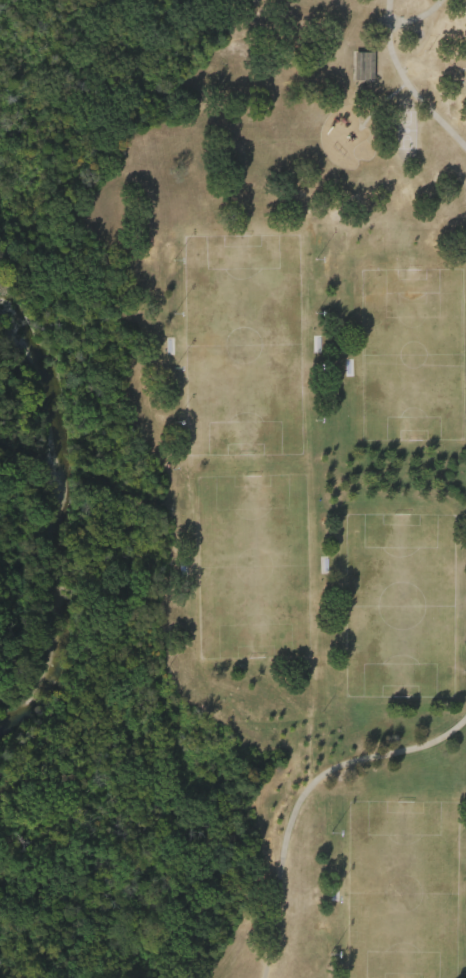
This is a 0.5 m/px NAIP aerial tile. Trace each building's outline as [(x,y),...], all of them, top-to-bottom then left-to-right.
[(374,79),(355,79),(355,51),(374,51),(374,79)] [(344,92),(364,93),(364,65),(345,64),(344,92)]
